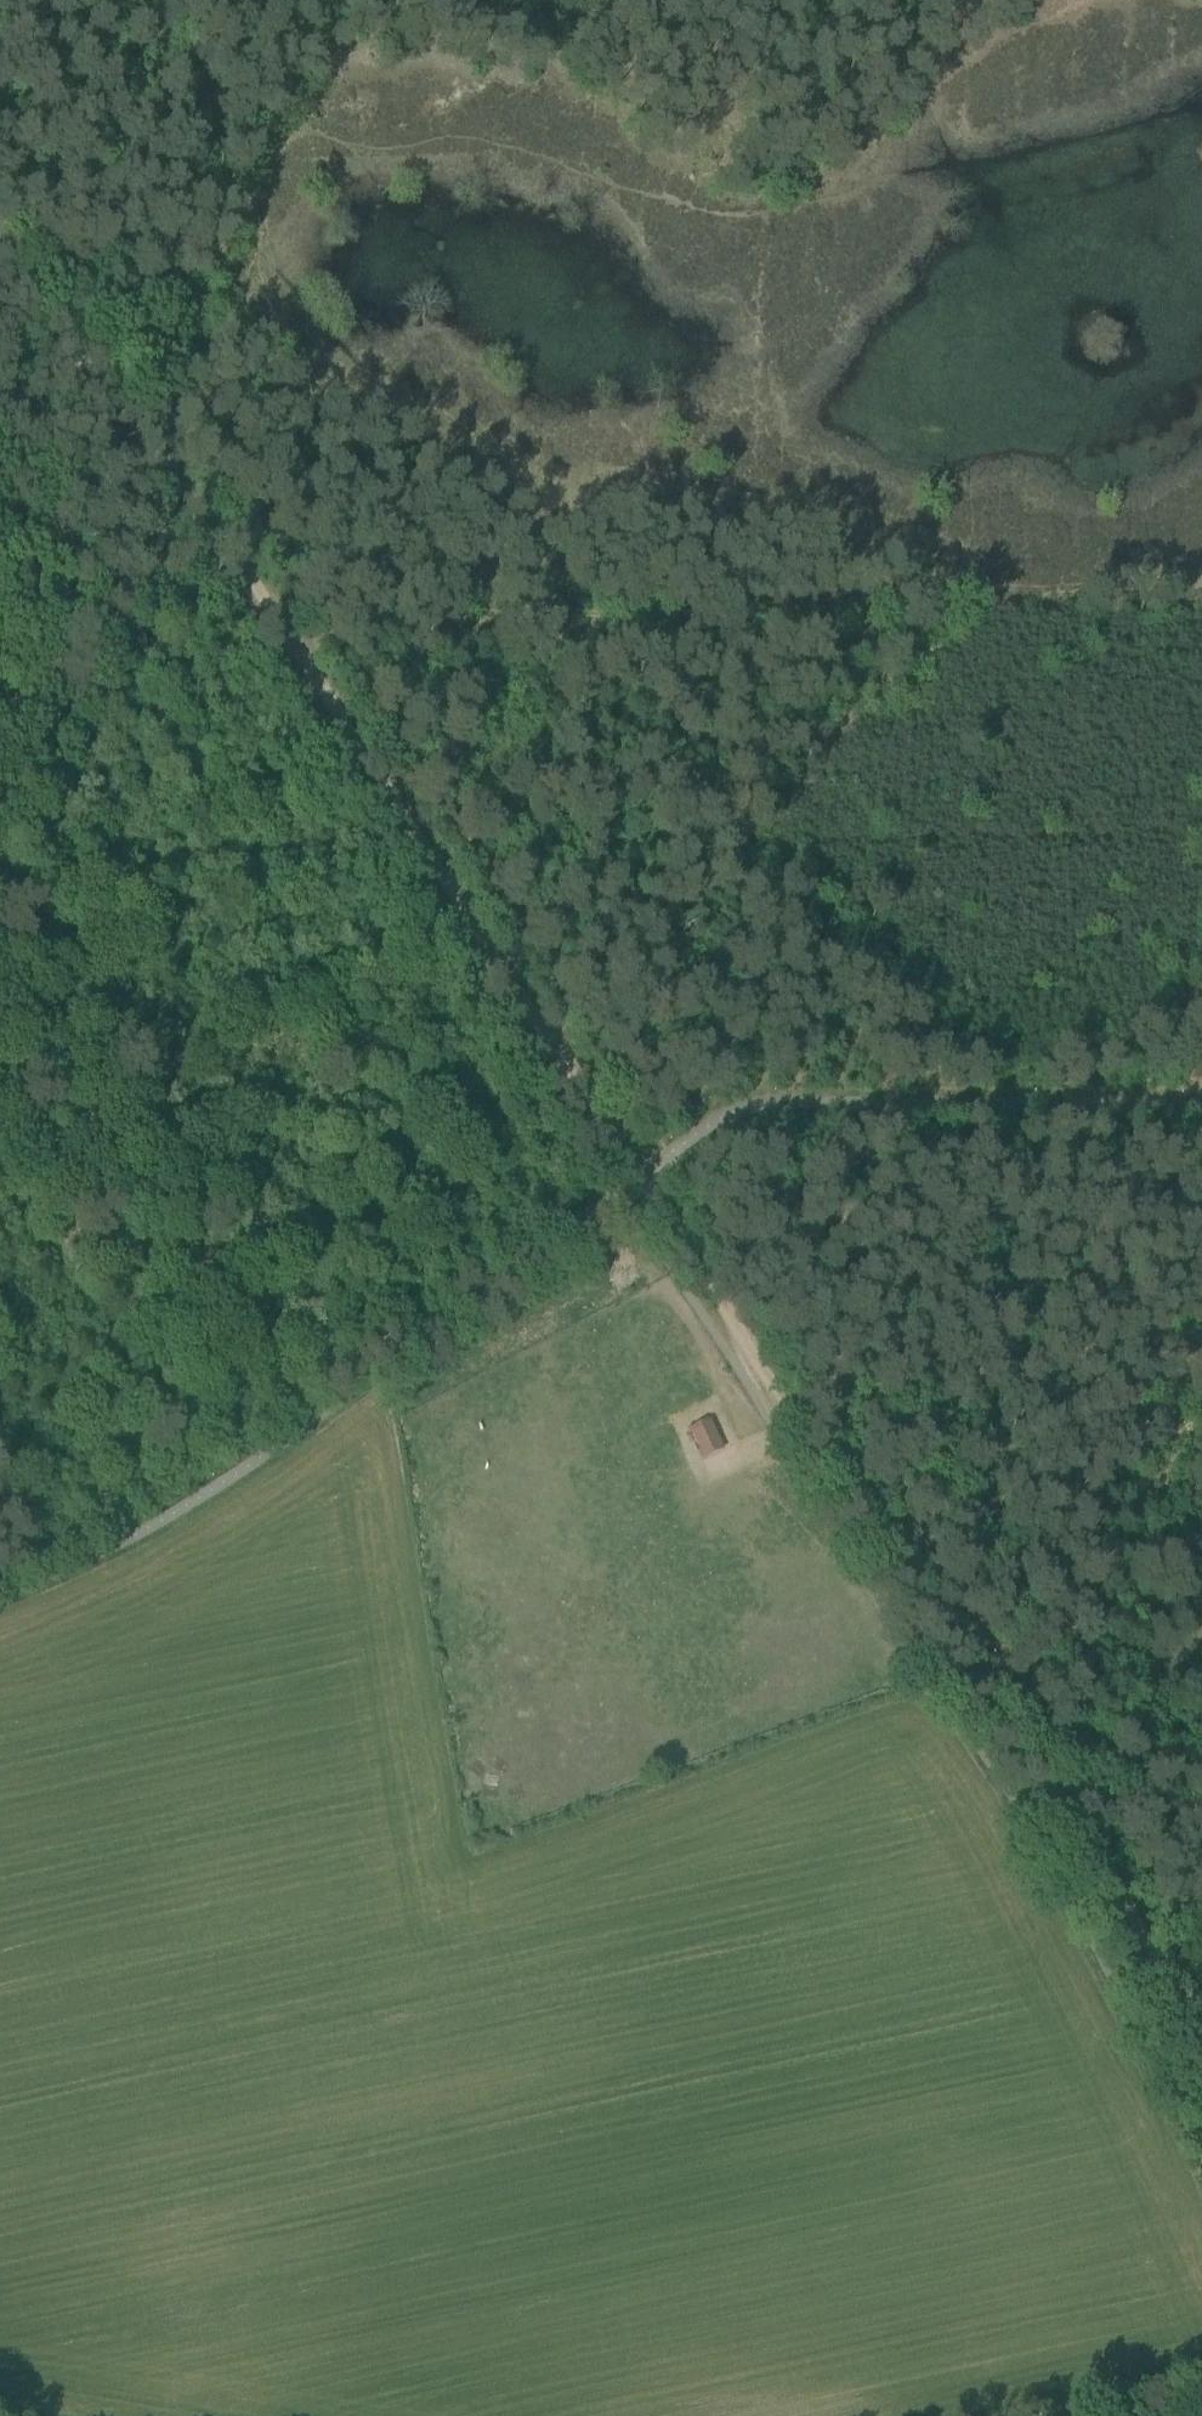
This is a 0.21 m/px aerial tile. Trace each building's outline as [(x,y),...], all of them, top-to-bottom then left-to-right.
[(691,1430),(703,1457),(721,1449),(709,1422),(691,1430)]
